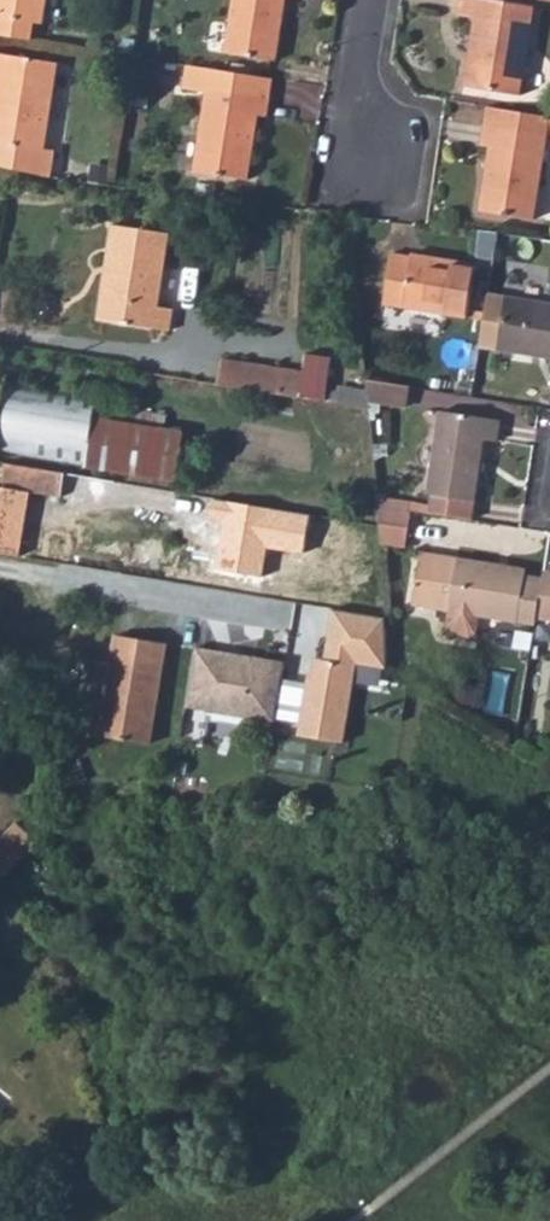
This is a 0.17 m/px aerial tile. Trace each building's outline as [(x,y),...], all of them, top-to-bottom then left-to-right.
[(27,47),(31,30),(40,31),(44,0),(0,0),(0,43),(27,47)] [(225,62),(275,68),(286,2),(297,3),(297,0),(234,0),(225,62)] [(468,0),(463,0),(458,20),(475,23),(466,90),(521,97),(535,10),(468,0)] [(43,172),(58,174),(62,147),(46,144),(57,67),(0,58),(0,165),(43,172)] [(274,86),(189,72),(183,97),(207,103),(196,171),(252,180),(262,123),(268,123),(274,86)] [(544,117),(484,108),(479,136),(474,150),(486,152),(476,217),(527,222),(541,140),(544,117)] [(541,140),(549,141),(549,118),(544,117),(541,140)] [(116,278),(109,320),(173,331),(176,310),(163,307),(175,233),(119,224),(110,277),(116,278)] [(471,270),(413,261),(412,266),(389,261),(381,311),(463,324),(471,270)] [(103,319),(109,320),(116,278),(110,277),(103,319)] [(509,303),(500,355),(549,362),(549,310),(509,303)] [(226,361),(222,385),(306,398),(310,375),(226,361)] [(386,384),(348,377),(350,401),(382,405),(386,384)] [(167,420),(90,408),(78,480),(249,511),(256,463),(165,447),(167,420)] [(442,415),(430,494),(473,498),(482,443),(496,443),(498,422),(442,415)] [(0,475),(0,504),(32,509),(33,500),(35,481),(0,475)] [(35,481),(33,500),(57,505),(58,485),(35,481)] [(58,485),(57,505),(89,509),(91,490),(58,485)] [(430,494),(428,513),(472,521),(473,498),(430,494)] [(366,502),(373,541),(396,542),(400,508),(366,502)] [(479,613),(540,621),(541,616),(546,579),(528,577),(529,569),(419,553),(410,602),(447,609),(447,633),(471,637),(476,631),(479,613)] [(541,616),(549,617),(549,571),(547,571),(546,579),(541,616)] [(386,619),(331,611),(324,661),(319,661),(317,676),(307,674),(298,737),(345,744),(356,664),(388,671),(386,619)] [(100,736),(150,744),(166,643),(116,635),(100,736)] [(197,649),(187,705),(274,721),(285,664),(242,656),(233,663),(222,661),(223,654),(197,649)] [(14,867),(45,834),(22,813),(0,837),(0,882),(14,867)]
